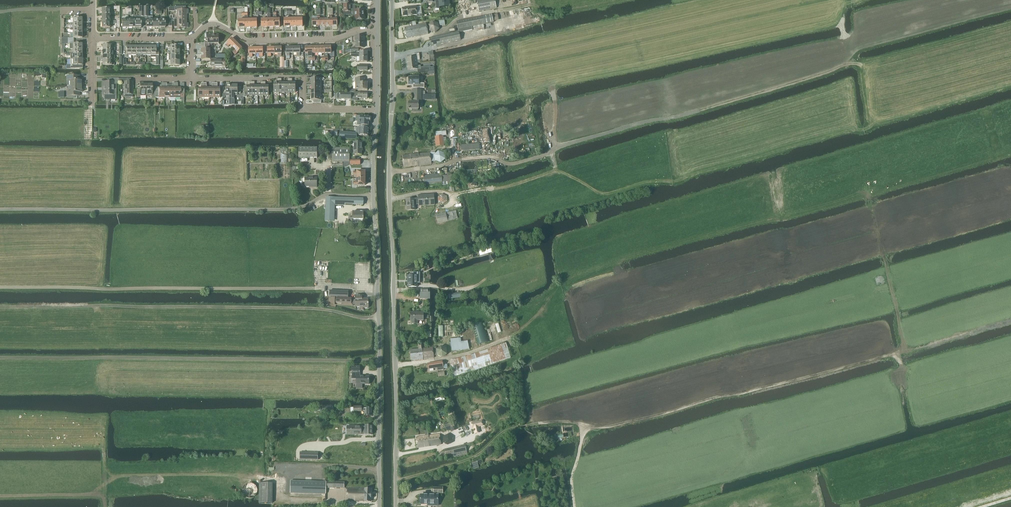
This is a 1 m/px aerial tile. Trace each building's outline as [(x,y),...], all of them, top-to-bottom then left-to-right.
[(427,3),(433,3),(433,10),(439,9),(439,7),(449,6),(449,0),(427,0),(427,3)] [(496,8),(495,0),(476,0),(478,12),(496,8)] [(147,7),(144,7),(144,17),(146,17),(146,20),(146,28),(152,28),(152,20),(152,17),(147,17),(147,7)] [(174,8),(168,8),(168,12),(174,11),(177,11),(177,19),(186,19),(186,14),(188,14),(188,10),(186,10),(185,10),(181,10),(181,8),(181,7),(174,7),(174,8)] [(403,16),(417,14),(416,7),(402,8),(403,16)] [(355,11),(353,11),(353,12),(353,17),(355,17),(355,20),(356,20),(356,22),(357,23),(360,23),(361,22),(361,20),(364,20),(364,15),(363,15),(363,10),(355,11)] [(491,15),(483,17),(484,24),(493,23),(491,15)] [(483,16),(470,19),(472,27),(484,25),(484,24),(483,17),(483,16)] [(165,20),(158,20),(158,28),(165,28),(165,24),(167,24),(167,19),(165,19),(165,20)] [(186,19),(177,19),(177,30),(181,30),(181,29),(185,29),(185,28),(187,28),(188,28),(188,24),(186,24),(186,19)] [(470,19),(456,22),(458,32),(472,30),(472,27),(470,19)] [(428,34),(426,24),(416,26),(415,21),(412,22),(413,26),(405,28),(407,38),(428,34)] [(439,29),(438,23),(432,21),(428,26),(429,31),(435,33),(439,29)] [(458,32),(429,38),(431,46),(460,40),(458,32)] [(208,43),(205,43),(205,49),(210,49),(209,44),(219,44),(218,35),(208,35),(208,43)] [(352,49),(348,49),(348,52),(352,52),(352,51),(358,51),(358,48),(363,48),(363,36),(358,36),(354,36),(354,37),(354,43),(356,43),(356,48),(352,48),(352,49)] [(232,47),(237,43),(232,38),(228,43),(226,45),(228,47),(230,45),(232,47)] [(205,43),(201,43),(201,49),(201,60),(210,60),(210,49),(205,49),(205,43)] [(235,55),(236,54),(238,52),(238,53),(242,48),(237,43),(232,47),(230,50),(235,55)] [(151,46),(150,46),(150,56),(150,58),(156,58),(156,65),(159,65),(159,51),(156,51),(156,46),(155,46),(154,46),(151,46)] [(351,53),(351,57),(352,57),(359,57),(359,62),(361,62),(367,62),(367,58),(367,52),(358,52),(358,53),(352,53),(351,53)] [(412,58),(406,58),(407,64),(417,63),(417,60),(419,60),(419,54),(412,55),(412,58)] [(82,59),(70,59),(70,65),(70,69),(79,69),(79,66),(82,66),(82,64),(82,59)] [(407,65),(407,66),(407,67),(408,68),(408,70),(417,69),(418,73),(434,71),(434,67),(430,68),(430,67),(420,68),(420,66),(417,66),(417,63),(407,64),(407,65)] [(79,76),(67,76),(67,80),(67,86),(71,86),(82,86),(82,80),(79,80),(79,76)] [(413,77),(408,77),(409,85),(412,85),(412,89),(424,88),(424,84),(419,83),(418,77),(413,77)] [(106,82),(102,82),(102,83),(102,87),(102,88),(102,95),(104,95),(104,97),(110,97),(110,100),(116,100),(116,85),(118,84),(118,82),(118,79),(109,79),(110,79),(110,82),(106,82)] [(119,79),(118,79),(118,82),(124,82),(124,95),(132,95),(132,91),(132,82),(128,82),(128,79),(120,79),(119,79)] [(247,96),(252,96),(252,82),(250,82),(250,86),(247,86),(247,88),(244,88),(244,97),(247,97),(247,96)] [(159,88),(155,88),(155,93),(155,97),(159,97),(159,98),(164,98),(164,83),(161,83),(161,89),(159,89),(159,88)] [(178,83),(175,83),(175,98),(181,98),(184,98),(184,95),(184,89),(184,87),(180,87),(180,88),(178,89),(178,83)] [(140,90),(137,90),(137,98),(140,98),(140,96),(146,96),(146,85),(140,85),(140,90)] [(152,85),(146,85),(146,96),(152,96),(152,99),(155,99),(155,97),(155,93),(152,93),(152,85)] [(71,92),(67,92),(67,96),(79,96),(79,92),(82,92),(82,86),(71,86),(71,92)] [(226,88),(223,88),(223,89),(223,94),(226,94),(226,96),(229,96),(229,99),(232,99),(232,86),(226,86),(226,88)] [(232,99),(232,102),(232,105),(235,105),(235,100),(234,99),(234,96),(237,96),(238,95),(238,94),(241,94),(241,87),(238,88),(238,86),(232,86),(232,99)] [(418,102),(421,102),(421,90),(412,90),(412,94),(413,94),(413,102),(408,102),(408,109),(409,109),(409,110),(412,110),(412,109),(418,109),(418,102)] [(356,116),(356,121),(357,121),(357,125),(369,126),(369,122),(370,122),(370,121),(371,119),(370,118),(370,117),(356,116)] [(357,133),(357,135),(359,136),(368,136),(368,131),(369,129),(368,129),(368,128),(357,127),(357,133)] [(443,136),(435,137),(436,147),(444,146),(443,144),(446,144),(446,138),(443,138),(443,136)] [(354,144),(353,155),(361,155),(361,149),(362,149),(362,144),(362,142),(354,142),(354,144)] [(461,152),(480,151),(479,144),(461,145),(461,152)] [(317,157),(317,147),(298,147),(298,157),(317,157)] [(332,162),(343,163),(349,163),(350,148),(332,148),(332,162)] [(445,160),(444,154),(438,151),(434,155),(435,161),(441,164),(445,160)] [(403,167),(431,164),(430,153),(402,156),(403,167)] [(452,175),(441,176),(441,174),(423,176),(424,185),(442,183),(442,185),(452,184),(452,175)] [(317,188),(317,178),(305,178),(305,187),(313,187),(313,188),(317,188)] [(419,206),(435,205),(434,194),(418,195),(418,199),(406,200),(407,211),(415,210),(414,205),(418,205),(419,206)] [(334,215),(335,198),(326,197),(325,214),(334,215)] [(438,223),(457,219),(455,211),(436,216),(438,223)] [(348,215),(348,223),(352,223),(352,220),(363,220),(364,218),(363,218),(363,212),(352,212),(352,215),(349,215),(348,215)] [(409,276),(407,276),(407,280),(408,280),(408,287),(416,287),(416,283),(421,283),(421,273),(415,273),(413,273),(413,276),(409,276)] [(329,294),(329,296),(340,297),(340,298),(336,297),(336,303),(353,304),(353,299),(351,299),(351,298),(348,298),(348,297),(348,292),(346,291),(329,291),(329,294)] [(368,299),(362,299),(362,295),(356,296),(356,307),(363,307),(363,308),(368,308),(368,299)] [(423,321),(423,313),(411,313),(410,321),(411,321),(411,324),(417,324),(417,321),(423,321)] [(478,344),(487,342),(482,323),(473,325),(478,344)] [(471,334),(472,333),(471,332),(471,330),(470,329),(469,328),(468,328),(466,328),(465,328),(464,328),(463,329),(462,330),(461,332),(461,333),(461,334),(462,336),(462,337),(464,338),(465,338),(466,338),(468,338),(469,338),(470,337),(471,336),(471,334)] [(467,341),(461,342),(460,338),(450,339),(452,351),(469,349),(467,341)] [(451,360),(450,360),(451,369),(453,377),(460,375),(474,371),(483,368),(510,358),(508,349),(506,343),(487,350),(471,355),(456,359),(451,360)] [(418,349),(410,350),(411,361),(433,358),(432,348),(421,349),(421,346),(421,344),(418,345),(418,349)] [(447,354),(446,349),(441,346),(436,350),(437,356),(442,358),(447,354)] [(442,361),(427,364),(428,369),(435,368),(437,368),(437,371),(443,370),(443,369),(447,369),(447,364),(443,365),(442,361)] [(352,373),(352,376),(356,376),(356,384),(356,388),(362,388),(362,384),(369,384),(369,383),(369,376),(360,376),(360,371),(360,367),(352,367),(352,373)] [(360,406),(353,407),(354,412),(362,411),(364,411),(364,416),(372,415),(372,408),(363,408),(363,409),(362,409),(362,406),(360,406)] [(448,430),(455,429),(453,421),(444,423),(445,429),(448,429),(448,430)] [(481,421),(471,424),(473,428),(475,434),(479,432),(478,427),(482,426),(481,421)] [(351,430),(351,431),(351,435),(355,435),(361,435),(361,433),(365,433),(365,435),(372,435),(372,426),(365,426),(365,427),(361,427),(361,426),(360,426),(351,427),(351,430)] [(441,445),(439,435),(428,436),(427,430),(424,431),(425,436),(416,437),(418,448),(441,445)] [(453,457),(467,454),(465,445),(444,450),(445,456),(453,454),(453,457)] [(478,464),(483,462),(481,458),(476,459),(476,460),(470,462),(471,466),(478,464)] [(344,482),(333,482),(326,481),(326,482),(291,480),(290,492),(326,493),(326,488),(334,489),(334,488),(344,488),(344,482)] [(257,494),(258,492),(258,490),(257,488),(256,486),(254,485),(253,484),(251,483),(249,483),(247,484),(245,485),(244,486),(243,488),(242,490),(242,492),(243,494),(244,496),(245,497),(247,498),(249,498),(251,498),(253,498),(255,497),(256,495),(257,494)] [(272,503),(273,483),(259,483),(259,503),(272,503)] [(365,489),(347,488),(347,501),(364,501),(364,502),(370,502),(370,498),(371,498),(371,493),(371,489),(365,489)] [(420,495),(420,504),(431,504),(431,506),(438,506),(438,505),(438,500),(438,495),(420,495)]
